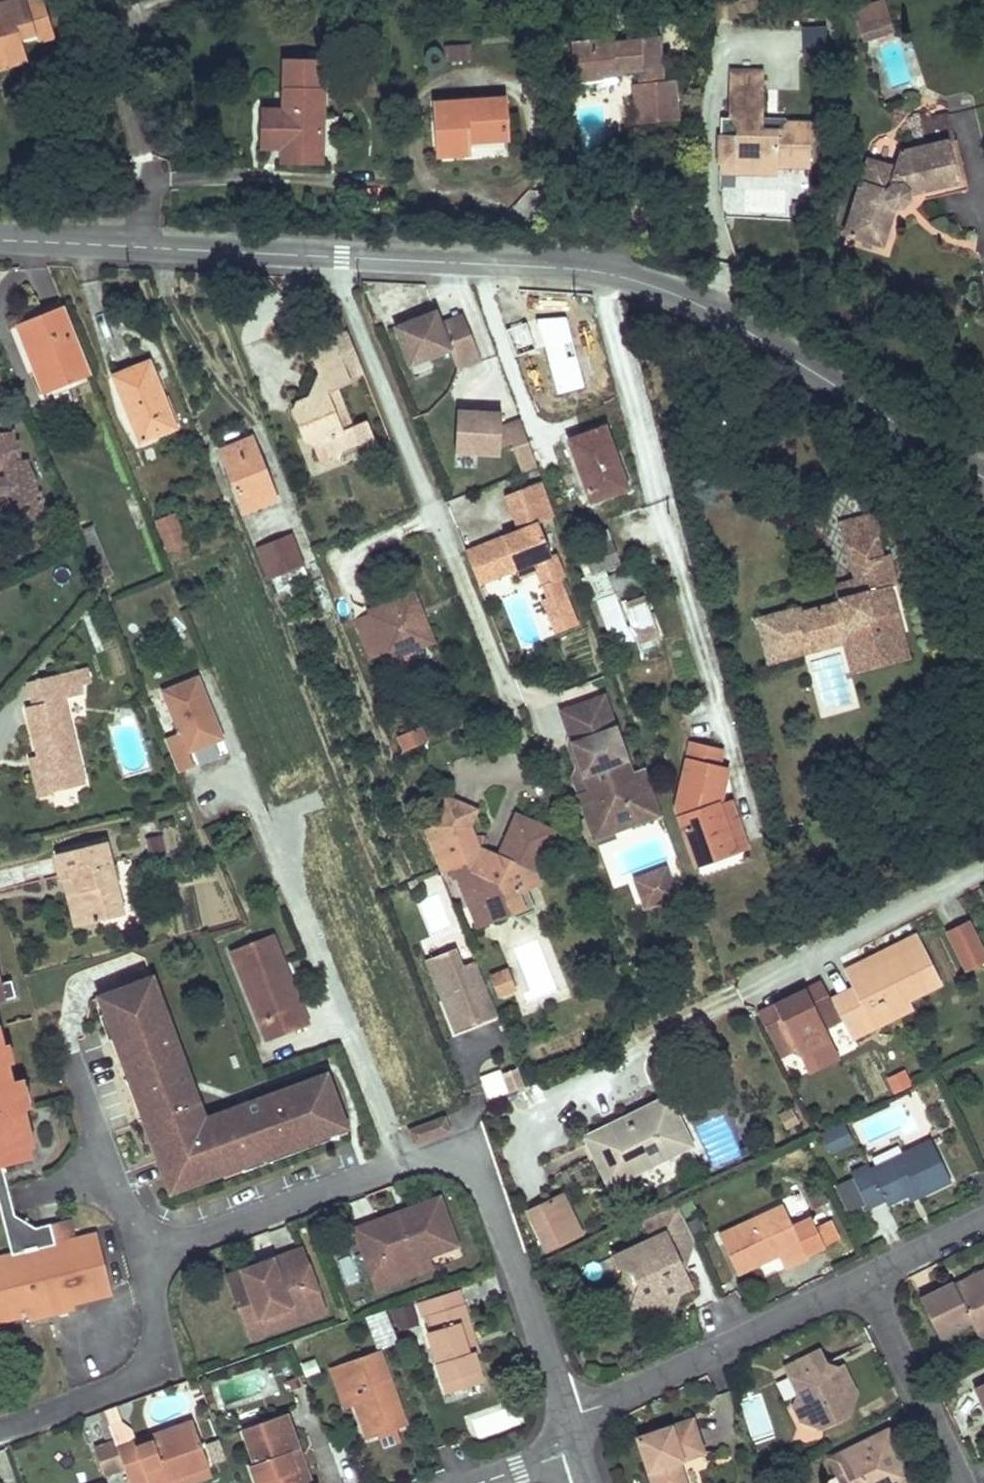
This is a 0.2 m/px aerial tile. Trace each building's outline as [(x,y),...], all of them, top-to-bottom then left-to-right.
[(24,52),(23,46),(55,37),(43,0),(28,0),(26,0),(17,0),(11,2),(10,0),(0,0),(0,59),(24,52)] [(891,27),(887,10),(862,15),(865,33),(891,27)] [(656,39),(569,45),(572,84),(595,82),(593,69),(613,67),(613,75),(640,73),(641,86),(634,87),(637,125),(655,124),(676,123),(672,82),(660,84),(656,39)] [(471,45),(449,47),(450,61),(472,59),(471,45)] [(27,63),(24,52),(0,59),(0,71),(27,63)] [(324,62),(285,62),(283,147),(322,148),(324,62)] [(593,69),(595,82),(615,81),(613,75),(613,67),(593,69)] [(763,91),(763,78),(728,76),(728,90),(763,91)] [(762,134),(763,91),(728,90),(727,122),(736,129),(735,139),(720,139),(720,164),(748,165),(754,171),(763,172),(778,173),(778,165),(809,167),(810,148),(815,143),(815,128),(785,126),(777,135),(762,134)] [(505,99),(437,104),(440,156),(461,155),(470,154),(470,143),(508,141),(505,99)] [(947,114),(919,120),(925,149),(948,144),(954,143),(947,114)] [(720,122),(720,139),(735,139),(736,129),(727,122),(720,122)] [(866,241),(875,244),(886,210),(897,210),(902,210),(908,205),(913,195),(957,184),(948,144),(925,149),(898,156),(894,170),(868,162),(846,235),(866,241)] [(322,148),(283,147),(283,161),(302,161),(322,161),(322,148)] [(740,212),(799,217),(801,180),(743,175),(740,212)] [(875,244),(885,247),(897,210),(886,210),(875,244)] [(92,374),(64,306),(45,313),(27,321),(45,367),(37,370),(46,392),(92,374)] [(409,368),(450,352),(440,326),(435,313),(394,328),(409,368)] [(470,335),(463,317),(448,322),(455,341),(470,335)] [(45,367),(27,321),(18,324),(37,370),(45,367)] [(440,326),(450,352),(458,372),(481,363),(470,335),(455,341),(448,322),(440,326)] [(358,359),(347,332),(336,336),(346,363),(358,359)] [(346,363),(336,336),(321,342),(308,348),(319,374),(344,364),(349,379),(363,373),(358,359),(346,363)] [(132,368),(114,376),(140,441),(176,427),(149,362),(132,368)] [(349,379),(344,364),(319,374),(325,391),(313,396),(317,403),(309,405),(307,399),(296,403),(292,413),(304,439),(312,444),(320,465),(337,458),(343,448),(358,443),(366,447),(375,443),(366,421),(351,427),(337,390),(351,383),(349,379)] [(325,391),(319,374),(313,396),(325,391)] [(317,403),(313,396),(307,399),(309,405),(317,403)] [(499,456),(499,448),(500,429),(501,415),(473,413),(456,412),(454,454),(499,456)] [(500,429),(499,448),(509,445),(521,475),(536,470),(520,424),(519,422),(500,429)] [(590,432),(568,440),(592,502),(629,488),(605,426),(590,432)] [(16,432),(0,434),(0,442),(17,441),(16,432)] [(237,444),(221,451),(246,511),(276,500),(252,437),(237,444)] [(4,511),(6,529),(26,526),(43,520),(39,494),(36,494),(35,480),(28,457),(22,457),(20,441),(17,441),(0,442),(0,511),(4,511)] [(547,500),(541,483),(504,497),(511,514),(547,500)] [(547,500),(511,514),(517,531),(483,544),(497,579),(516,572),(540,563),(548,584),(541,587),(546,600),(540,602),(554,636),(577,627),(560,581),(565,579),(556,556),(551,558),(538,525),(554,519),(547,500)] [(187,543),(175,514),(157,521),(170,550),(187,543)] [(865,521),(844,526),(851,549),(878,543),(888,523),(881,516),(865,521)] [(292,536),(260,549),(271,577),(303,564),(292,536)] [(612,539),(582,550),(592,574),(606,570),(621,565),(612,539)] [(798,609),(759,619),(769,655),(851,634),(858,656),(883,649),(879,635),(902,629),(890,587),(898,586),(892,565),(891,561),(888,559),(883,559),(878,543),(851,549),(861,584),(852,586),(854,594),(853,597),(842,600),(844,603),(804,614),(803,611),(801,609),(798,609)] [(473,548),(465,551),(479,586),(497,579),(483,544),(473,548)] [(540,563),(516,572),(519,579),(535,573),(541,587),(548,584),(540,563)] [(606,570),(592,574),(601,603),(616,597),(606,570)] [(852,586),(839,590),(842,600),(853,597),(854,594),(852,586)] [(356,623),(371,659),(390,652),(405,647),(408,657),(435,647),(425,623),(419,625),(417,618),(423,616),(418,603),(415,595),(370,612),(371,617),(356,623)] [(657,640),(642,597),(626,603),(641,646),(657,640)] [(425,623),(423,616),(417,618),(419,625),(425,623)] [(851,634),(769,655),(771,663),(805,656),(845,645),(853,673),(910,659),(902,629),(879,635),(883,649),(858,656),(851,634)] [(405,647),(390,652),(393,662),(408,657),(405,647)] [(62,700),(93,692),(88,668),(41,680),(47,703),(36,706),(26,709),(39,764),(47,795),(55,793),(55,792),(83,785),(62,700)] [(159,692),(177,733),(164,739),(179,774),(195,767),(191,756),(227,740),(199,675),(159,692)] [(47,703),(41,680),(30,683),(36,706),(47,703)] [(631,776),(603,699),(565,713),(576,745),(572,746),(583,777),(589,792),(578,796),(589,828),(626,814),(631,828),(661,817),(661,816),(645,771),(631,776)] [(565,713),(559,715),(567,737),(566,748),(577,779),(583,777),(572,746),(576,745),(565,713)] [(402,752),(429,744),(423,725),(396,733),(402,752)] [(676,808),(696,866),(734,852),(718,806),(727,770),(718,767),(720,758),(689,751),(676,808)] [(35,783),(38,797),(47,795),(39,764),(30,766),(35,783)] [(572,781),(578,796),(589,792),(583,777),(577,779),(572,781)] [(429,830),(424,832),(440,874),(449,870),(453,881),(459,878),(471,909),(484,904),(492,924),(518,913),(524,911),(518,894),(526,891),(540,886),(536,875),(554,833),(517,817),(499,860),(482,851),(473,826),(479,812),(445,797),(429,830)] [(730,802),(718,806),(734,852),(746,849),(730,802)] [(631,828),(626,814),(589,828),(594,841),(631,828)] [(163,835),(148,838),(152,853),(166,850),(163,835)] [(106,842),(58,854),(61,868),(76,927),(123,916),(106,842)] [(665,872),(635,883),(639,894),(669,883),(665,872)] [(669,883),(639,894),(645,910),(675,899),(669,883)] [(535,912),(526,891),(518,894),(524,911),(518,913),(520,918),(535,912)] [(484,904),(471,909),(478,930),(492,924),(484,904)] [(969,924),(948,934),(966,971),(983,963),(983,955),(969,924)] [(271,935),(247,944),(283,1035),(306,1026),(298,1006),(291,1008),(276,969),(283,966),(271,935)] [(873,977),(924,949),(918,938),(895,950),(866,965),(873,977)] [(283,1035),(247,944),(230,951),(265,1042),(283,1035)] [(495,1012),(473,957),(459,962),(452,944),(425,955),(454,1028),(495,1012)] [(944,985),(924,949),(873,977),(866,965),(862,968),(884,1008),(892,1023),(913,1013),(909,1004),(944,985)] [(283,966),(276,969),(291,1008),(298,1006),(283,966)] [(859,990),(830,1004),(834,1011),(841,1008),(846,1020),(857,1041),(892,1023),(884,1008),(862,968),(851,973),(859,990)] [(18,996),(14,980),(3,983),(0,972),(0,1000),(18,996)] [(507,972),(492,978),(500,997),(515,991),(507,972)] [(179,1045),(155,979),(105,997),(111,1013),(114,1012),(123,1035),(119,1036),(124,1050),(121,1051),(125,1062),(128,1061),(139,1089),(136,1091),(140,1102),(143,1101),(148,1115),(145,1116),(163,1166),(180,1159),(189,1184),(225,1171),(223,1168),(239,1162),(241,1165),(252,1161),(251,1158),(278,1147),(280,1151),(291,1147),(290,1143),(306,1138),(304,1134),(320,1129),(302,1083),(222,1112),(229,1132),(213,1137),(206,1118),(200,1103),(198,1104),(193,1092),(196,1091),(184,1057),(181,1058),(176,1046),(179,1045)] [(822,986),(809,993),(827,1029),(846,1020),(841,1008),(834,1011),(830,1004),(822,986)] [(809,993),(761,1017),(782,1059),(798,1051),(811,1075),(842,1059),(827,1029),(809,993)] [(30,1317),(76,1306),(114,1297),(98,1234),(76,1240),(57,1244),(52,1224),(36,1228),(15,1214),(3,1164),(33,1157),(21,1109),(18,1097),(13,1080),(0,1026),(0,1324),(30,1317)] [(525,1087),(518,1069),(503,1074),(511,1092),(525,1087)] [(910,1085),(903,1071),(887,1079),(893,1093),(910,1085)] [(328,1073),(302,1083),(320,1129),(327,1126),(329,1129),(346,1123),(328,1073)] [(13,1080),(18,1097),(21,1109),(33,1107),(25,1078),(13,1080)] [(635,1169),(686,1144),(677,1125),(680,1123),(668,1098),(585,1139),(608,1186),(637,1172),(635,1169)] [(799,1125),(793,1110),(781,1116),(787,1130),(799,1125)] [(222,1112),(206,1118),(213,1137),(229,1132),(222,1112)] [(848,1132),(843,1122),(821,1133),(829,1151),(845,1143),(841,1136),(848,1132)] [(918,1197),(949,1181),(928,1140),(869,1170),(866,1165),(849,1174),(866,1208),(881,1200),(884,1206),(904,1196),(914,1190),(918,1197)] [(357,1228),(368,1261),(378,1258),(385,1276),(433,1259),(464,1248),(446,1196),(413,1207),(416,1215),(404,1220),(402,1212),(391,1215),(357,1228)] [(564,1196),(527,1214),(546,1253),(583,1235),(564,1196)] [(654,1216),(658,1223),(677,1214),(674,1206),(654,1216)] [(781,1206),(718,1237),(738,1275),(759,1265),(777,1255),(784,1268),(807,1256),(806,1253),(839,1237),(831,1222),(816,1229),(810,1218),(791,1227),(781,1206)] [(413,1207),(402,1212),(404,1220),(416,1215),(413,1207)] [(688,1244),(692,1242),(677,1214),(658,1223),(661,1230),(644,1238),(606,1257),(610,1269),(620,1272),(623,1274),(632,1287),(622,1305),(628,1316),(639,1312),(649,1307),(667,1315),(674,1296),(682,1275),(681,1270),(672,1251),(688,1244)] [(638,1223),(642,1231),(658,1223),(654,1216),(638,1223)] [(72,1220),(52,1224),(57,1244),(76,1240),(72,1220)] [(658,1223),(642,1231),(644,1238),(661,1230),(658,1223)] [(688,1244),(672,1251),(681,1270),(688,1244)] [(228,1276),(249,1335),(266,1329),(264,1324),(323,1302),(304,1249),(284,1256),(273,1260),(275,1265),(254,1273),(252,1268),(228,1276)] [(378,1258),(368,1261),(378,1289),(436,1269),(433,1259),(385,1276),(378,1258)] [(273,1260),(252,1268),(254,1273),(275,1265),(273,1260)] [(614,1289),(622,1305),(632,1287),(623,1274),(620,1272),(614,1289)] [(953,1287),(957,1294),(983,1280),(983,1272),(953,1287)] [(682,1275),(674,1296),(690,1288),(682,1275)] [(919,1300),(938,1339),(972,1322),(979,1339),(983,1337),(983,1280),(957,1294),(953,1287),(952,1283),(938,1291),(919,1300)] [(459,1290),(416,1305),(421,1318),(426,1317),(430,1332),(426,1333),(446,1396),(468,1389),(484,1384),(465,1323),(469,1321),(459,1290)] [(266,1329),(249,1335),(250,1339),(327,1312),(323,1302),(264,1324),(266,1329)] [(412,1304),(391,1312),(398,1331),(419,1323),(412,1304)] [(76,1306),(30,1317),(31,1323),(78,1311),(76,1306)] [(378,1351),(340,1365),(355,1405),(367,1439),(390,1431),(406,1425),(378,1351)] [(825,1365),(819,1353),(784,1370),(797,1397),(792,1408),(800,1424),(825,1432),(848,1421),(857,1396),(850,1380),(844,1368),(839,1371),(827,1377),(823,1370),(825,1365)] [(315,1359),(304,1363),(308,1376),(319,1372),(315,1359)] [(332,1368),(347,1407),(355,1405),(340,1365),(332,1368)] [(823,1370),(827,1377),(839,1371),(825,1365),(823,1370)] [(970,1391),(983,1417),(983,1384),(970,1391)] [(105,1411),(98,1414),(108,1444),(115,1442),(109,1424),(105,1411)] [(244,1428),(256,1461),(249,1466),(255,1482),(304,1482),(293,1450),(298,1449),(285,1414),(244,1428)] [(117,1444),(124,1469),(130,1482),(195,1482),(214,1477),(193,1419),(135,1438),(117,1444)] [(122,1420),(109,1424),(115,1442),(117,1444),(135,1438),(131,1427),(122,1420)] [(636,1442),(649,1482),(686,1482),(682,1471),(677,1472),(676,1470),(675,1467),(677,1464),(681,1463),(683,1466),(705,1458),(695,1424),(665,1433),(636,1442)] [(825,1463),(835,1482),(841,1479),(843,1482),(908,1482),(900,1466),(897,1468),(890,1455),(893,1453),(888,1443),(884,1434),(825,1463)] [(108,1444),(96,1449),(105,1475),(124,1469),(117,1444),(115,1442),(108,1444)] [(293,1450),(304,1482),(313,1482),(301,1447),(298,1449),(293,1450)]
